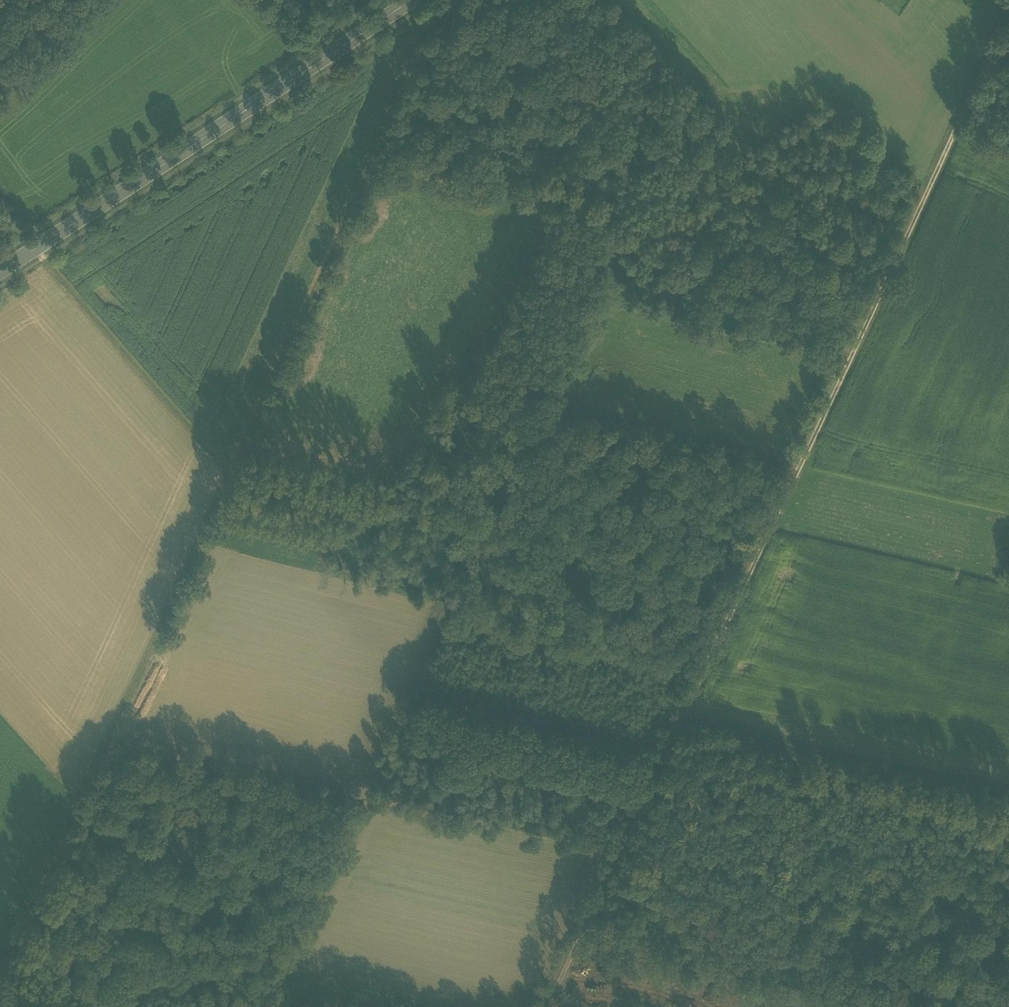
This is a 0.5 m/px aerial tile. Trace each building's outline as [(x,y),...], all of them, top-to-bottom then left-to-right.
[(361,32),(366,28),(364,27),(368,23),(365,21),(357,29),(361,32)]
